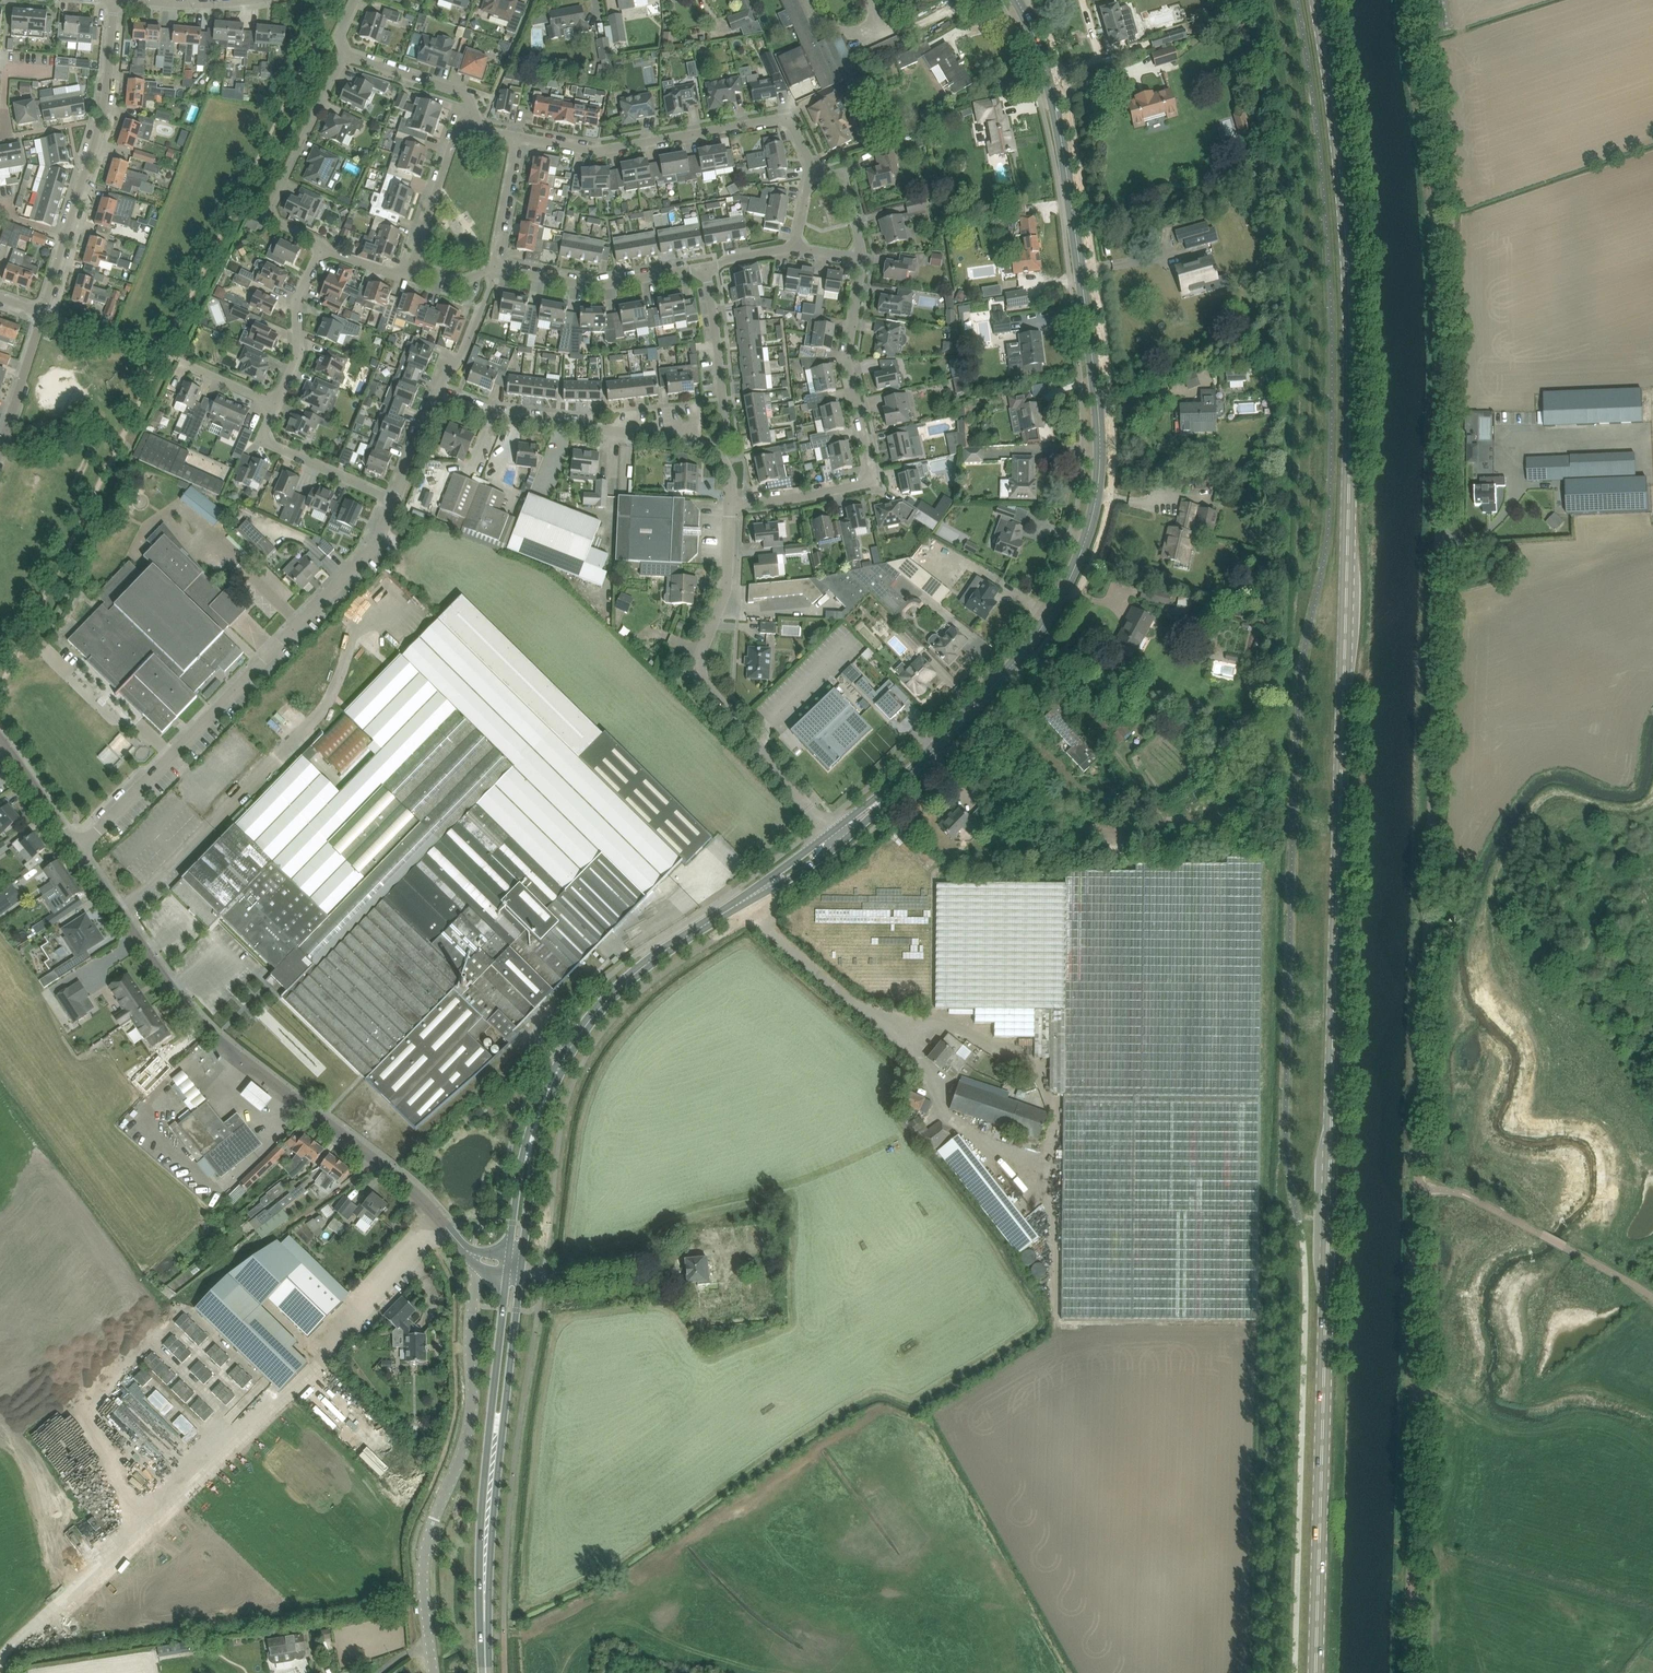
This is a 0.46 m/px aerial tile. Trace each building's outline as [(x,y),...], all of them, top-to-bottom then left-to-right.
[(516,34),(523,17),(513,13),(517,1),(513,0),(487,0),(483,10),(501,16),(500,20),(509,23),(506,31),(516,34)] [(621,11),(635,8),(634,0),(619,0),(621,11)] [(751,9),(752,9),(748,0),(739,0),(745,12),(751,9)] [(810,65),(815,76),(822,91),(844,81),(845,82),(854,78),(853,77),(859,74),(841,35),(832,39),(831,37),(817,44),(797,0),(781,0),(801,45),(810,65)] [(1129,46),(1136,43),(1135,37),(1135,35),(1138,34),(1133,18),(1130,19),(1130,18),(1131,13),(1130,9),(1126,7),(1119,9),(1117,4),(1101,9),(1111,45),(1127,40),(1129,46)] [(552,27),(549,27),(551,39),(562,38),(562,36),(565,36),(565,38),(567,39),(570,39),(573,38),(574,36),(574,34),(577,34),(577,35),(589,33),(587,22),(584,23),(581,7),(550,13),(550,16),(551,22),(552,27)] [(891,7),(883,12),(889,22),(898,17),(891,7)] [(400,14),(385,9),(382,17),(368,13),(365,22),(363,28),(363,29),(360,37),(380,43),(381,43),(379,42),(387,20),(397,23),(400,14)] [(757,22),(751,9),(745,12),(728,19),(734,32),(757,22)] [(14,10),(12,36),(21,37),(23,11),(14,10)] [(23,11),(21,37),(29,38),(30,20),(28,20),(28,11),(27,10),(27,11),(23,11)] [(30,20),(29,38),(37,38),(39,12),(34,12),(34,11),(33,11),(33,20),(30,20)] [(48,13),(39,12),(37,38),(46,39),(46,33),(47,27),(47,22),(47,16),(48,13)] [(421,13),(418,22),(425,25),(428,16),(421,13)] [(614,44),(626,42),(621,15),(610,17),(614,44)] [(79,43),(81,19),(74,18),(74,17),(68,16),(67,18),(66,26),(59,26),(58,41),(79,43)] [(81,19),(79,43),(92,45),(92,40),(93,35),(94,27),(94,20),(81,19)] [(949,20),(941,25),(942,26),(944,31),(953,26),(949,20)] [(222,48),(228,48),(230,24),(216,23),(215,29),(209,29),(207,46),(214,47),(222,48)] [(230,24),(228,48),(235,49),(235,57),(248,58),(251,33),(244,32),(245,25),(230,24)] [(147,48),(149,26),(136,25),(134,40),(140,41),(138,59),(146,60),(147,48)] [(162,27),(149,26),(147,48),(159,49),(158,56),(166,57),(167,50),(168,39),(161,38),(162,27)] [(177,28),(175,28),(174,44),(180,45),(180,52),(186,52),(188,29),(183,29),(183,27),(182,26),(179,26),(177,27),(177,28)] [(256,44),(270,45),(272,28),(258,27),(256,44)] [(456,36),(463,38),(466,29),(459,27),(456,36)] [(272,28),(270,45),(285,46),(287,30),(272,28)] [(188,29),(186,52),(185,63),(192,64),(194,46),(201,46),(202,31),(188,29)] [(466,29),(463,38),(469,40),(472,31),(466,29)] [(1183,30),(1168,35),(1150,40),(1153,48),(1161,46),(1166,44),(1185,39),(1183,30)] [(664,33),(662,46),(672,47),(673,34),(664,33)] [(418,60),(430,64),(430,62),(446,67),(453,46),(454,42),(442,38),(441,42),(423,36),(420,46),(423,47),(418,60)] [(612,57),(610,45),(609,39),(597,41),(601,61),(602,65),(598,65),(596,78),(584,76),(582,84),(609,89),(610,84),(611,84),(614,68),(613,67),(611,59),(612,59),(612,57)] [(932,51),(923,56),(924,57),(931,70),(932,69),(939,83),(946,79),(950,86),(955,95),(972,85),(961,65),(964,63),(963,60),(958,63),(947,42),(937,48),(932,51)] [(801,45),(774,57),(788,88),(815,76),(810,65),(801,45)] [(482,54),(467,48),(458,73),(484,82),(489,66),(486,65),(489,58),(481,55),(482,54)] [(1173,48),(1153,54),(1156,66),(1177,59),(1173,48)] [(172,78),(175,51),(167,50),(166,57),(165,77),(172,78)] [(918,62),(912,50),(895,58),(900,70),(918,62)] [(197,65),(204,66),(206,53),(199,52),(197,65)] [(777,97),(776,92),(787,90),(770,53),(762,56),(771,76),(772,76),(773,80),(760,82),(758,75),(747,77),(745,68),(738,70),(741,78),(743,87),(751,85),(754,101),(777,97)] [(57,58),(56,66),(70,67),(76,68),(77,60),(57,58)] [(77,68),(90,69),(91,61),(77,60),(77,68)] [(621,60),(613,61),(614,68),(622,67),(621,60)] [(262,72),(275,73),(276,63),(263,62),(262,72)] [(695,62),(687,63),(690,78),(697,76),(695,62)] [(144,75),(145,66),(131,65),(130,74),(144,75)] [(69,81),(70,67),(56,66),(55,80),(69,81)] [(193,71),(186,70),(185,78),(193,79),(193,71)] [(514,72),(513,79),(523,81),(525,74),(514,72)] [(342,91),(341,93),(341,95),(343,96),(341,100),(351,105),(352,105),(356,107),(363,111),(371,94),(370,94),(373,88),(386,94),(391,83),(375,78),(371,86),(360,81),(358,79),(355,86),(353,90),(347,87),(346,90),(344,90),(342,91)] [(742,92),(740,82),(739,78),(726,80),(727,81),(707,85),(708,93),(710,109),(722,107),(721,103),(725,103),(735,102),(734,94),(742,92)] [(858,86),(854,78),(845,82),(848,90),(858,86)] [(192,88),(197,80),(184,79),(183,86),(192,88)] [(130,80),(129,93),(163,97),(176,98),(176,91),(145,88),(146,82),(130,80)] [(21,82),(20,92),(31,93),(32,83),(21,82)] [(224,88),(223,98),(243,101),(246,83),(237,83),(236,89),(224,88)] [(669,116),(681,114),(681,110),(687,108),(687,106),(699,104),(695,85),(664,91),(669,116)] [(814,109),(810,110),(816,123),(819,121),(823,130),(853,116),(853,115),(846,119),(843,113),(840,115),(834,101),(842,97),(836,85),(815,95),(819,105),(813,108),(814,109)] [(511,113),(513,105),(519,106),(523,89),(511,87),(510,92),(501,90),(499,100),(497,111),(511,113)] [(1135,127),(1144,125),(1142,119),(1166,112),(1168,118),(1177,115),(1169,90),(1152,95),(1152,93),(1136,98),(1136,100),(1128,102),(1135,127)] [(534,115),(547,117),(550,100),(542,98),(543,93),(534,91),(533,97),(531,108),(535,108),(534,115)] [(71,94),(69,95),(73,116),(86,113),(84,101),(83,98),(82,92),(71,94)] [(407,101),(410,96),(401,92),(395,107),(403,110),(404,109),(407,101)] [(162,103),(163,97),(129,93),(127,107),(147,109),(147,101),(155,102),(162,103)] [(61,96),(55,97),(59,118),(73,116),(69,95),(68,95),(61,96)] [(869,95),(865,103),(869,105),(874,98),(869,95)] [(624,113),(622,113),(624,124),(635,122),(635,119),(655,115),(652,96),(643,98),(643,96),(632,98),(633,102),(622,104),(624,113)] [(55,97),(41,99),(42,107),(44,116),(45,121),(59,118),(55,97)] [(418,99),(415,106),(419,107),(417,115),(439,122),(442,115),(440,114),(443,107),(418,99)] [(977,107),(974,107),(976,117),(977,125),(988,123),(994,155),(1004,153),(1015,151),(1012,139),(1011,140),(1006,116),(1002,117),(999,99),(976,103),(977,107)] [(550,100),(547,117),(556,119),(556,122),(560,123),(563,103),(550,100)] [(34,102),(30,102),(32,117),(36,117),(38,122),(37,117),(44,116),(42,107),(36,108),(35,101),(34,102)] [(30,102),(15,105),(19,126),(33,123),(32,117),(30,102)] [(563,103),(560,123),(571,125),(575,105),(563,103)] [(575,105),(571,125),(575,125),(575,123),(585,124),(588,107),(575,105)] [(588,107),(585,124),(598,127),(600,116),(601,110),(588,107)] [(866,109),(860,112),(864,121),(870,118),(866,109)] [(158,111),(156,119),(157,119),(162,120),(171,123),(173,115),(158,111)] [(324,137),(328,139),(329,137),(342,143),(346,134),(353,137),(357,129),(360,131),(364,122),(345,113),(342,120),(332,115),(330,117),(329,116),(326,123),(327,123),(322,134),(325,135),(324,137)] [(1232,136),(1247,135),(1246,114),(1231,114),(1231,122),(1233,122),(1233,127),(1227,127),(1227,133),(1232,133),(1232,136)] [(403,118),(398,132),(417,138),(419,132),(433,136),(435,130),(437,130),(439,122),(417,115),(414,122),(403,118)] [(138,124),(127,120),(123,133),(138,138),(144,140),(148,126),(154,128),(156,119),(140,116),(138,124)] [(858,125),(853,116),(823,130),(833,149),(852,140),(847,130),(858,125)] [(914,132),(917,148),(927,146),(923,130),(914,132)] [(405,149),(403,156),(424,164),(426,158),(425,158),(428,150),(415,145),(417,138),(398,132),(395,142),(405,149)] [(134,151),(138,138),(123,133),(118,146),(134,151)] [(64,136),(42,140),(44,154),(66,150),(64,136)] [(765,152),(746,155),(748,163),(785,156),(782,143),(780,143),(778,136),(763,139),(764,146),(765,152)] [(181,137),(178,144),(184,147),(187,140),(181,137)] [(7,147),(11,169),(26,166),(23,155),(21,144),(7,147)] [(724,146),(712,148),(715,168),(716,176),(734,173),(733,167),(735,167),(734,163),(732,152),(726,153),(724,146)] [(11,169),(7,147),(0,148),(0,171),(11,169)] [(316,148),(312,156),(314,157),(312,162),(313,163),(305,178),(325,188),(330,178),(332,179),(336,171),(334,171),(339,159),(316,148)] [(694,159),(696,174),(703,173),(702,170),(715,168),(712,148),(699,151),(700,158),(694,159)] [(173,158),(176,151),(169,149),(167,156),(173,158)] [(44,154),(47,167),(64,168),(64,164),(69,164),(66,150),(44,154)] [(134,158),(147,162),(154,164),(156,157),(136,150),(134,158)] [(872,189),(883,187),(892,184),(890,175),(899,173),(893,150),(876,154),(878,163),(880,162),(881,167),(868,171),(872,189)] [(686,153),(673,155),(676,175),(687,173),(689,181),(697,179),(696,174),(694,159),(687,160),(686,153)] [(661,164),(655,165),(658,180),(658,185),(663,184),(677,182),(676,175),(673,155),(660,158),(661,164)] [(400,163),(391,163),(387,174),(405,180),(407,173),(421,178),(424,169),(423,169),(424,164),(403,156),(400,163)] [(535,158),(532,172),(548,175),(550,167),(558,168),(559,160),(560,160),(560,159),(559,159),(551,157),(544,156),(544,157),(545,157),(544,160),(535,158)] [(785,156),(748,163),(749,170),(768,167),(769,173),(770,182),(787,179),(785,170),(787,170),(785,156)] [(114,160),(111,172),(147,183),(149,176),(128,170),(130,164),(114,160)] [(634,162),(639,189),(656,186),(655,181),(658,180),(655,165),(648,167),(647,160),(634,162)] [(994,162),(1000,184),(1009,181),(1006,171),(1007,171),(1004,160),(994,162)] [(623,164),(621,164),(623,171),(616,172),(619,188),(625,187),(626,191),(639,189),(634,162),(631,163),(630,161),(628,161),(626,161),(625,162),(624,163),(623,164)] [(154,165),(154,164),(147,162),(145,170),(159,174),(161,167),(154,165)] [(47,167),(43,181),(64,187),(68,173),(64,172),(64,168),(47,167)] [(24,181),(30,182),(33,171),(27,169),(24,181)] [(596,170),(597,197),(602,197),(602,190),(610,190),(612,191),(617,191),(617,195),(620,195),(619,188),(616,176),(609,176),(609,169),(596,170)] [(582,170),(583,177),(574,178),(572,192),(591,191),(591,198),(597,197),(596,170),(582,170)] [(111,172),(107,186),(120,190),(120,191),(131,194),(133,187),(142,189),(141,192),(154,196),(157,186),(147,183),(111,172)] [(530,185),(534,186),(550,189),(550,188),(553,189),(556,176),(548,175),(532,172),(530,185)] [(402,179),(387,174),(383,189),(390,191),(390,193),(389,198),(410,205),(414,191),(400,186),(402,179)] [(43,181),(39,194),(61,200),(64,187),(43,181)] [(727,188),(731,196),(739,191),(735,183),(727,188)] [(534,186),(532,199),(548,202),(550,189),(534,186)] [(751,197),(740,196),(741,201),(741,203),(749,205),(786,212),(788,198),(786,198),(787,191),(772,188),(771,195),(769,201),(751,197)] [(321,198),(303,189),(298,200),(292,197),(285,210),(292,213),(291,215),(304,222),(309,214),(313,216),(321,198)] [(39,194),(35,207),(57,213),(61,200),(39,194)] [(103,199),(99,211),(124,219),(130,200),(122,197),(109,194),(107,200),(103,199)] [(342,195),(339,201),(348,205),(350,199),(342,195)] [(19,196),(16,206),(17,207),(19,207),(22,208),(25,197),(20,196),(19,196)] [(373,206),(370,214),(388,221),(391,213),(405,218),(410,205),(389,198),(387,202),(386,203),(379,201),(377,207),(373,206)] [(532,199),(529,211),(545,215),(548,202),(532,199)] [(908,213),(926,209),(924,199),(906,204),(908,213)] [(356,200),(354,206),(360,209),(362,203),(356,200)] [(966,201),(954,203),(955,213),(967,211),(966,201)] [(749,205),(741,203),(743,211),(748,212),(766,216),(765,222),(764,228),(779,231),(781,225),(783,225),(786,212),(749,205)] [(35,207),(31,220),(53,227),(57,213),(35,207)] [(95,216),(94,221),(96,222),(95,225),(99,226),(111,229),(113,223),(129,227),(138,230),(139,227),(140,223),(131,221),(124,219),(99,211),(98,217),(95,216)] [(529,211),(527,224),(543,227),(545,215),(529,211)] [(370,214),(370,215),(374,216),(376,217),(371,230),(379,233),(377,240),(396,246),(401,232),(396,230),(398,224),(388,221),(370,214)] [(1021,261),(1012,262),(1014,273),(1041,270),(1033,216),(1034,216),(1034,215),(1026,216),(1025,214),(1018,215),(1018,221),(1020,221),(1024,247),(1025,253),(1020,253),(1020,258),(1021,261)] [(730,218),(733,240),(747,238),(743,216),(730,218)] [(888,244),(899,241),(907,239),(901,216),(891,218),(880,221),(882,231),(884,230),(888,244)] [(248,217),(244,226),(256,231),(260,222),(248,217)] [(148,225),(156,228),(158,221),(151,218),(148,225)] [(349,218),(346,227),(352,229),(355,220),(349,218)] [(716,221),(720,243),(733,240),(730,218),(716,221)] [(706,245),(720,243),(716,221),(702,223),(706,245)] [(0,242),(0,243),(9,247),(16,225),(8,222),(0,242)] [(523,223),(520,236),(542,241),(544,227),(543,227),(527,224),(523,223)] [(1207,223),(1175,232),(1179,244),(1184,242),(1186,249),(1217,240),(1214,228),(1209,230),(1207,223)] [(685,226),(689,248),(703,246),(699,224),(685,226)] [(16,225),(9,247),(15,249),(16,250),(20,240),(22,234),(32,238),(35,232),(16,225)] [(672,229),(675,250),(689,248),(685,226),(672,229)] [(661,253),(675,250),(672,229),(658,231),(661,253)] [(32,238),(32,239),(33,239),(33,240),(45,245),(48,237),(35,232),(32,238)] [(640,234),(644,256),(658,253),(654,232),(640,234)] [(560,256),(574,258),(578,236),(564,234),(560,256)] [(627,236),(631,258),(644,256),(640,234),(627,236)] [(555,235),(554,242),(561,243),(563,237),(555,235)] [(365,236),(358,256),(364,258),(371,261),(379,264),(382,264),(383,265),(385,258),(388,259),(391,261),(396,246),(377,240),(369,237),(365,236)] [(542,241),(520,236),(518,250),(534,253),(534,252),(542,254),(544,241),(542,241)] [(578,236),(574,258),(587,261),(591,239),(578,236)] [(617,261),(631,258),(627,236),(613,239),(617,261)] [(92,237),(88,250),(120,259),(121,253),(113,251),(115,244),(92,237)] [(591,239),(587,261),(601,263),(605,242),(591,239)] [(269,250),(266,257),(284,266),(287,261),(293,264),(300,250),(281,240),(275,253),(269,250)] [(339,240),(337,247),(343,249),(345,242),(339,240)] [(554,243),(552,252),(559,253),(561,244),(554,243)] [(142,245),(138,254),(144,256),(148,247),(142,245)] [(88,264),(86,271),(97,274),(101,262),(106,263),(106,262),(126,268),(127,268),(130,268),(132,263),(119,260),(120,259),(88,250),(84,263),(88,264)] [(932,253),(930,265),(941,266),(943,254),(932,253)] [(9,265),(4,280),(17,284),(25,259),(12,255),(12,256),(9,265)] [(917,258),(912,257),(901,255),(900,263),(887,261),(884,278),(895,280),(905,281),(907,270),(915,272),(917,258)] [(25,259),(17,284),(29,289),(34,275),(37,276),(40,268),(32,265),(34,258),(27,256),(26,256),(25,259)] [(1177,273),(1176,273),(1179,284),(1180,284),(1180,283),(1181,288),(1182,288),(1182,287),(1187,286),(1189,292),(1205,287),(1203,282),(1216,278),(1216,277),(1215,274),(1216,273),(1215,270),(1214,270),(1213,268),(1214,268),(1214,267),(1213,267),(1211,260),(1204,262),(1200,263),(1198,264),(1198,263),(1198,264),(1194,265),(1194,264),(1194,265),(1187,267),(1187,266),(1186,266),(1186,264),(1182,265),(1183,267),(1182,268),(1176,270),(1177,273)] [(242,269),(239,275),(252,282),(274,292),(276,286),(282,288),(289,274),(267,264),(264,270),(256,267),(253,274),(242,269)] [(757,285),(758,285),(756,272),(760,271),(759,264),(739,268),(740,274),(735,275),(735,276),(733,277),(734,283),(736,283),(737,288),(752,285),(752,286),(757,285)] [(330,273),(325,285),(343,293),(350,295),(357,299),(358,296),(360,291),(347,285),(351,275),(353,271),(341,265),(339,270),(336,276),(330,273)] [(799,287),(798,293),(799,295),(809,296),(810,295),(817,296),(819,282),(813,281),(813,277),(815,269),(801,267),(800,272),(801,272),(799,287)] [(781,275),(778,288),(785,289),(785,291),(798,293),(799,287),(801,272),(800,272),(788,270),(787,276),(781,275)] [(80,276),(77,288),(108,298),(110,292),(110,291),(93,286),(97,274),(86,271),(84,277),(80,276)] [(819,282),(817,296),(824,297),(825,292),(839,294),(843,273),(828,271),(826,283),(819,282)] [(237,274),(233,282),(248,289),(252,282),(239,275),(237,274)] [(772,287),(778,288),(781,275),(774,274),(772,287)] [(363,307),(373,310),(381,285),(370,281),(368,288),(362,286),(360,291),(358,296),(357,299),(356,303),(363,305),(363,307)] [(325,285),(320,295),(326,298),(323,305),(335,310),(340,312),(344,304),(339,300),(343,293),(325,285)] [(381,285),(373,310),(384,314),(383,316),(389,318),(392,311),(396,298),(390,296),(393,289),(381,285)] [(746,300),(748,308),(761,307),(757,285),(752,286),(752,285),(737,288),(732,289),(734,302),(746,300)] [(1000,285),(982,288),(984,298),(1002,295),(1000,285)] [(223,298),(225,289),(216,287),(214,296),(223,298)] [(107,304),(108,298),(77,288),(73,302),(88,306),(90,299),(99,302),(99,301),(107,304)] [(114,293),(112,299),(118,301),(121,292),(115,290),(114,293)] [(913,304),(911,304),(913,293),(899,290),(898,298),(881,296),(879,312),(911,316),(913,304)] [(1005,294),(1008,308),(1028,304),(1025,290),(1005,294)] [(278,302),(257,292),(250,305),(271,315),(278,302)] [(959,292),(955,299),(962,302),(965,295),(959,292)] [(389,318),(387,325),(394,327),(397,318),(407,322),(409,315),(416,297),(404,293),(397,313),(392,311),(389,318)] [(511,322),(512,322),(513,316),(516,297),(504,294),(501,307),(495,305),(492,319),(511,323),(511,322)] [(683,295),(671,298),(674,317),(675,323),(687,321),(688,323),(699,321),(696,305),(685,307),(684,301),(683,295)] [(416,297),(409,315),(420,319),(418,325),(424,327),(431,309),(425,307),(427,301),(416,297)] [(513,316),(512,322),(522,324),(520,333),(529,335),(531,327),(532,322),(532,318),(526,316),(529,299),(516,297),(513,316)] [(660,312),(653,313),(656,327),(656,328),(675,324),(675,323),(674,317),(671,298),(658,300),(659,308),(660,312)] [(110,299),(104,314),(111,316),(116,302),(110,299)] [(531,327),(529,335),(536,336),(539,320),(552,322),(555,304),(542,302),(539,319),(532,318),(532,322),(531,327)] [(632,305),(636,329),(648,327),(649,329),(656,327),(653,313),(647,314),(645,302),(632,305)] [(552,322),(550,329),(562,331),(560,336),(562,337),(562,335),(571,336),(572,325),(564,324),(566,317),(567,312),(568,306),(555,304),(552,322)] [(450,309),(439,305),(436,311),(431,309),(424,327),(423,330),(429,333),(431,329),(435,330),(437,325),(444,327),(450,309)] [(622,324),(615,326),(616,339),(625,337),(624,333),(636,330),(636,329),(632,305),(619,307),(622,324)] [(960,316),(969,315),(969,305),(960,306),(960,316)] [(234,306),(230,314),(241,318),(247,321),(250,313),(234,306)] [(993,313),(993,320),(1006,317),(1005,312),(1003,312),(1002,306),(993,307),(994,313),(993,313)] [(737,309),(735,309),(736,317),(737,317),(738,319),(738,322),(738,323),(759,321),(759,320),(757,307),(748,308),(737,309)] [(346,308),(344,315),(350,318),(353,311),(346,308)] [(446,328),(443,337),(457,342),(457,343),(458,340),(466,320),(459,318),(461,312),(450,309),(444,327),(446,328)] [(571,338),(570,353),(580,355),(580,335),(584,335),(587,332),(593,332),(594,309),(581,309),(581,327),(572,325),(571,336),(571,338)] [(606,309),(594,309),(593,332),(605,332),(605,340),(608,343),(617,343),(616,339),(615,326),(606,327),(606,309)] [(948,323),(948,329),(957,330),(958,323),(954,322),(954,311),(946,310),(946,323),(948,323)] [(353,313),(351,319),(358,322),(361,316),(353,313)] [(803,313),(802,321),(809,322),(807,334),(813,335),(832,338),(834,325),(830,325),(824,324),(817,322),(818,316),(803,313)] [(348,321),(343,319),(333,314),(330,321),(325,319),(321,329),(322,329),(319,336),(318,335),(318,336),(328,340),(336,343),(340,334),(358,337),(362,327),(348,322),(348,321)] [(380,322),(378,329),(385,331),(387,325),(389,318),(383,316),(382,316),(380,322)] [(1006,318),(1006,317),(993,320),(995,334),(1010,332),(1009,318),(1006,318)] [(4,341),(15,345),(21,327),(5,321),(0,335),(0,340),(4,341)] [(739,329),(738,330),(738,334),(738,337),(760,335),(760,334),(760,331),(759,321),(738,323),(739,329)] [(244,331),(239,341),(257,349),(262,352),(265,346),(272,350),(273,348),(275,348),(278,341),(277,341),(277,339),(273,337),(274,334),(271,332),(272,330),(260,325),(256,323),(254,327),(251,333),(244,331)] [(901,326),(888,324),(877,323),(875,333),(880,333),(879,339),(878,339),(876,352),(887,354),(888,352),(897,353),(901,326)] [(956,343),(957,330),(948,329),(948,330),(951,330),(950,342),(943,342),(942,353),(957,355),(958,343),(956,343)] [(1040,333),(1020,335),(1021,343),(1006,345),(1011,377),(1043,373),(1042,363),(1044,363),(1040,333)] [(801,358),(816,358),(817,349),(830,351),(832,338),(807,334),(805,346),(801,346),(799,359),(801,358)] [(562,337),(559,352),(565,353),(570,354),(570,353),(571,338),(571,336),(562,335),(562,337)] [(760,335),(738,337),(739,345),(740,345),(741,348),(741,351),(762,348),(762,346),(760,335)] [(408,342),(404,352),(429,362),(434,351),(428,349),(431,343),(414,336),(411,343),(408,342)] [(677,336),(658,339),(659,348),(678,344),(677,336)] [(970,338),(963,339),(964,347),(971,346),(970,338)] [(468,381),(480,386),(489,362),(478,357),(481,349),(475,346),(468,362),(475,364),(468,381)] [(265,365),(268,358),(246,348),(241,361),(246,363),(241,373),(262,382),(267,373),(265,372),(268,366),(265,365)] [(742,357),(741,357),(741,363),(741,365),(763,362),(763,360),(762,348),(741,351),(742,357)] [(8,366),(11,357),(0,353),(0,352),(0,363),(8,366)] [(401,363),(398,370),(417,377),(419,371),(425,373),(429,362),(404,352),(400,363),(401,363)] [(348,359),(334,353),(330,360),(321,355),(317,364),(319,365),(316,372),(343,384),(345,379),(345,377),(344,376),(343,374),(342,374),(348,359)] [(816,358),(801,358),(803,367),(805,367),(808,383),(833,378),(830,365),(818,368),(816,358)] [(959,358),(949,360),(953,377),(963,375),(959,358)] [(489,362),(480,386),(492,391),(500,370),(506,373),(510,361),(504,359),(501,366),(489,362)] [(883,373),(875,374),(878,389),(898,385),(896,376),(900,375),(897,360),(889,360),(880,361),(882,370),(883,370),(883,373)] [(763,362),(741,365),(742,372),(743,372),(744,377),(744,378),(765,376),(765,375),(763,362)] [(679,367),(681,392),(694,391),(694,384),(700,383),(698,365),(679,367)] [(669,394),(681,392),(679,367),(659,369),(661,383),(667,383),(669,394)] [(1226,368),(1226,381),(1246,380),(1246,375),(1235,375),(1234,367),(1226,368)] [(394,378),(391,387),(416,397),(420,386),(415,383),(417,377),(398,370),(395,379),(394,378)] [(1194,371),(1181,375),(1187,389),(1199,384),(1194,371)] [(509,376),(507,393),(520,395),(522,377),(509,376)] [(745,384),(744,384),(745,392),(766,390),(765,376),(744,378),(745,384)] [(953,379),(956,394),(967,392),(963,376),(953,379)] [(522,377),(520,395),(532,396),(534,379),(522,377)] [(644,379),(646,396),(659,395),(657,378),(644,379)] [(807,403),(826,399),(824,393),(836,390),(833,378),(808,383),(811,395),(805,396),(807,403)] [(534,379),(532,396),(544,398),(547,381),(534,379)] [(632,380),(634,398),(646,396),(644,379),(632,380)] [(372,380),(367,395),(373,397),(378,383),(372,380)] [(619,382),(621,399),(634,398),(632,380),(619,382)] [(547,381),(544,398),(557,400),(559,382),(547,381)] [(564,400),(577,400),(577,383),(564,382),(564,400)] [(608,400),(621,399),(619,382),(606,383),(608,400)] [(187,437),(201,405),(195,402),(201,389),(186,383),(177,402),(187,406),(184,414),(188,416),(182,429),(177,426),(175,431),(187,437)] [(306,391),(303,400),(314,405),(314,407),(318,409),(326,412),(333,396),(335,397),(339,389),(327,383),(324,390),(308,383),(304,391),(306,391)] [(577,383),(577,400),(589,400),(589,383),(577,383)] [(589,383),(589,400),(602,400),(602,383),(589,383)] [(387,405),(404,412),(406,406),(411,408),(416,397),(391,387),(384,404),(387,405)] [(1545,426),(1643,423),(1642,389),(1544,393),(1545,426)] [(1202,405),(1192,406),(1181,406),(1182,434),(1192,434),(1191,422),(1215,421),(1225,413),(1225,404),(1220,400),(1214,400),(1214,391),(1202,392),(1202,405)] [(1030,393),(1008,397),(1011,409),(1011,410),(1017,409),(1019,419),(1015,419),(1018,433),(1021,432),(1024,431),(1039,429),(1043,428),(1043,426),(1042,419),(1039,403),(1032,404),(1030,393)] [(745,397),(747,409),(765,406),(763,394),(745,397)] [(888,408),(883,409),(885,416),(884,418),(885,422),(886,423),(887,426),(898,423),(909,421),(907,412),(911,411),(908,394),(896,396),(886,398),(888,408)] [(213,424),(223,428),(234,404),(221,398),(222,397),(219,395),(215,405),(211,413),(209,419),(214,421),(213,424)] [(367,397),(364,405),(370,407),(373,400),(367,397)] [(815,422),(823,420),(841,416),(838,404),(827,406),(826,399),(807,403),(809,410),(813,409),(815,422)] [(968,403),(959,404),(960,416),(970,415),(968,403)] [(234,404),(223,428),(233,433),(234,430),(239,432),(250,409),(247,408),(246,409),(234,404)] [(201,405),(187,437),(195,440),(208,412),(200,408),(202,405),(201,405)] [(381,413),(377,422),(402,431),(406,420),(401,418),(404,412),(387,405),(383,414),(381,413)] [(747,409),(749,421),(767,419),(765,406),(747,409)] [(312,407),(310,413),(316,415),(318,409),(314,407),(312,407)] [(784,416),(790,415),(795,414),(794,407),(782,409),(784,416)] [(158,410),(157,413),(156,415),(154,414),(151,421),(153,421),(153,422),(159,425),(165,414),(158,410)] [(1479,439),(1494,438),(1493,410),(1467,411),(1467,443),(1469,443),(1469,460),(1479,460),(1479,439)] [(320,417),(317,416),(316,415),(310,413),(307,412),(304,419),(294,415),(287,431),(305,439),(310,429),(310,428),(315,430),(318,423),(320,417)] [(844,429),(841,416),(823,420),(826,433),(844,429)] [(320,417),(318,423),(324,426),(326,420),(320,417)] [(749,421),(751,434),(769,431),(767,419),(749,421)] [(967,420),(957,421),(958,432),(959,444),(959,448),(969,447),(967,420)] [(375,434),(372,440),(390,446),(392,440),(398,443),(402,431),(377,422),(373,433),(375,434)] [(923,423),(917,425),(917,424),(903,427),(892,430),(894,436),(888,437),(894,462),(904,460),(912,458),(908,438),(919,436),(918,428),(924,427),(923,423)] [(451,457),(463,462),(474,435),(458,429),(459,427),(452,424),(451,426),(450,426),(447,432),(445,431),(443,436),(445,437),(442,444),(454,448),(451,457)] [(240,461),(247,447),(253,432),(245,428),(232,457),(240,461)] [(771,444),(769,431),(751,434),(753,446),(771,444)] [(810,436),(812,442),(824,440),(822,433),(810,436)] [(151,434),(140,460),(219,496),(221,493),(225,483),(184,465),(190,452),(182,449),(182,448),(152,435),(151,434)] [(368,445),(364,456),(388,466),(393,455),(387,453),(390,446),(372,440),(370,446),(368,445)] [(823,461),(831,459),(831,458),(849,455),(847,442),(825,447),(824,440),(812,442),(813,449),(820,448),(823,461)] [(539,446),(519,443),(517,465),(532,467),(531,474),(536,475),(544,456),(538,454),(539,446)] [(959,444),(949,447),(951,455),(959,453),(959,448),(959,444)] [(755,458),(758,471),(776,467),(784,465),(781,453),(786,452),(784,445),(775,447),(777,454),(755,458)] [(964,463),(983,462),(983,447),(964,448),(964,463)] [(353,452),(350,451),(346,449),(340,463),(347,466),(347,465),(349,465),(354,453),(353,452)] [(571,472),(597,476),(599,453),(591,452),(591,454),(584,453),(584,451),(574,450),(571,472)] [(668,484),(668,491),(675,491),(685,491),(697,492),(697,491),(694,491),(695,477),(697,477),(698,466),(687,466),(688,454),(677,453),(677,465),(676,465),(676,466),(675,484),(668,484)] [(1528,481),(1542,481),(1566,480),(1625,478),(1625,477),(1637,477),(1636,454),(1624,454),(1624,453),(1571,455),(1571,457),(1527,458),(1528,481)] [(852,467),(849,455),(831,458),(831,459),(832,464),(821,467),(824,482),(842,479),(840,470),(852,467)] [(388,466),(364,456),(362,461),(366,468),(365,473),(383,480),(388,466)] [(1034,457),(1023,457),(1013,457),(1013,480),(1000,479),(1000,498),(1036,499),(1036,480),(1033,480),(1034,457)] [(236,469),(234,474),(239,476),(236,481),(249,487),(250,486),(257,490),(260,485),(261,485),(264,479),(266,476),(267,472),(270,466),(254,458),(250,466),(247,464),(244,463),(242,467),(242,468),(238,466),(237,468),(236,469)] [(903,479),(904,479),(904,481),(900,482),(903,494),(910,492),(911,495),(922,492),(919,479),(925,477),(922,461),(902,466),(904,473),(900,474),(900,477),(900,478),(901,478),(902,479),(903,479)] [(786,477),(784,465),(776,467),(758,471),(761,484),(782,479),(784,489),(793,489),(790,477),(786,477)] [(507,471),(504,479),(512,481),(514,474),(507,471)] [(284,472),(276,491),(283,495),(279,504),(285,507),(280,518),(290,523),(293,516),(295,511),(300,502),(302,496),(294,492),(296,487),(300,479),(284,472)] [(437,517),(463,527),(480,484),(454,474),(437,517)] [(1481,478),(1481,486),(1475,487),(1476,506),(1483,505),(1483,513),(1497,512),(1496,486),(1506,486),(1506,477),(1481,478)] [(1625,478),(1566,480),(1567,513),(1571,513),(1648,510),(1647,486),(1647,477),(1637,477),(1625,477),(1625,478)] [(482,479),(480,484),(488,487),(490,482),(482,479)] [(1217,479),(1207,480),(1208,488),(1218,487),(1217,479)] [(583,504),(583,505),(596,505),(596,507),(607,508),(607,498),(607,496),(608,481),(598,480),(597,480),(597,493),(584,493),(584,498),(583,504)] [(524,483),(521,490),(528,492),(531,486),(524,483)] [(480,484),(463,527),(499,542),(510,515),(499,511),(506,494),(488,487),(480,484)] [(309,499),(307,504),(326,513),(330,506),(330,504),(332,501),(335,495),(330,493),(330,491),(327,489),(325,490),(321,488),(319,492),(313,490),(309,499)] [(529,494),(525,504),(507,549),(602,586),(607,573),(602,571),(609,555),(591,548),(601,522),(529,494)] [(616,561),(641,562),(680,564),(682,564),(682,562),(687,562),(696,553),(698,522),(624,518),(625,496),(619,496),(616,561)] [(624,518),(698,522),(698,511),(690,502),(685,502),(685,499),(672,499),(669,498),(625,496),(624,518)] [(922,501),(917,509),(918,510),(939,523),(953,501),(944,496),(935,510),(922,501)] [(333,514),(330,522),(341,527),(343,523),(353,528),(362,506),(357,504),(358,502),(353,500),(352,502),(346,499),(343,506),(337,504),(333,514)] [(908,525),(918,510),(903,500),(899,507),(894,504),(890,505),(889,503),(875,506),(880,528),(904,522),(908,525)] [(290,523),(290,524),(299,528),(303,520),(300,519),(306,505),(300,502),(295,511),(293,516),(290,523)] [(1168,527),(1161,558),(1175,562),(1174,567),(1189,571),(1194,552),(1190,551),(1194,533),(1191,533),(1194,523),(1195,524),(1195,525),(1213,530),(1218,512),(1202,508),(1203,506),(1197,504),(1196,506),(1181,502),(1175,528),(1168,527)] [(211,504),(201,516),(215,527),(225,515),(211,504)] [(847,522),(840,524),(842,536),(844,543),(848,563),(857,561),(861,560),(860,551),(859,548),(860,547),(860,545),(859,541),(858,540),(857,539),(857,536),(855,530),(867,527),(863,505),(847,509),(849,518),(846,518),(846,520),(847,522)] [(1012,524),(1013,520),(1016,511),(998,505),(995,514),(1001,516),(994,534),(1001,537),(995,551),(1017,559),(1022,542),(1018,541),(1023,528),(1012,524)] [(1546,522),(1556,531),(1565,522),(1555,512),(1546,522)] [(831,518),(813,522),(817,541),(835,537),(842,536),(840,524),(839,521),(832,523),(831,518)] [(236,529),(267,559),(277,550),(246,519),(236,529)] [(778,522),(754,524),(756,542),(763,542),(764,548),(784,546),(783,538),(779,538),(778,522)] [(165,536),(152,549),(165,562),(157,570),(184,595),(204,574),(193,563),(195,561),(190,555),(187,557),(165,536)] [(322,538),(318,547),(328,556),(334,549),(322,538)] [(962,547),(974,553),(978,546),(966,539),(962,547)] [(800,545),(785,546),(786,555),(801,554),(811,553),(810,549),(810,545),(800,546),(800,545)] [(103,605),(68,640),(73,645),(77,649),(87,659),(89,660),(88,661),(117,689),(119,692),(116,695),(116,696),(120,692),(143,715),(143,714),(145,715),(163,733),(171,724),(178,716),(179,716),(197,697),(193,692),(195,690),(196,691),(215,671),(214,670),(201,657),(224,634),(223,633),(184,595),(157,570),(165,562),(152,549),(144,557),(153,566),(144,575),(130,561),(101,591),(97,595),(105,603),(103,605)] [(300,562),(288,575),(301,587),(312,576),(314,577),(320,571),(318,569),(323,564),(310,552),(305,556),(300,562)] [(817,565),(824,564),(822,552),(814,554),(817,565)] [(759,556),(759,558),(762,557),(762,565),(754,566),(755,578),(779,576),(778,564),(784,564),(783,555),(777,555),(777,554),(759,556)] [(939,604),(950,591),(909,558),(887,563),(939,604)] [(680,564),(641,562),(641,575),(672,577),(671,594),(667,593),(665,595),(664,600),(666,602),(672,603),(692,604),(693,587),(696,588),(696,577),(679,576),(680,564)] [(850,571),(870,592),(878,600),(889,586),(891,587),(896,579),(878,565),(862,568),(850,571)] [(850,612),(870,592),(850,571),(818,579),(850,612)] [(204,574),(184,595),(223,633),(229,626),(230,627),(246,610),(226,590),(223,593),(218,587),(204,574)] [(976,593),(966,606),(985,619),(994,606),(990,604),(992,601),(991,600),(998,590),(985,581),(985,582),(977,576),(968,588),(976,593)] [(809,579),(761,584),(749,585),(748,603),(754,602),(754,599),(803,594),(812,603),(813,604),(823,595),(809,579)] [(906,602),(891,587),(889,586),(878,600),(894,615),(901,624),(906,619),(905,613),(909,608),(911,607),(912,607),(915,606),(916,606),(918,608),(920,610),(924,603),(922,601),(921,601),(919,600),(917,599),(915,599),(912,599),(910,600),(908,601),(906,602)] [(1143,589),(1141,598),(1169,604),(1171,595),(1143,589)] [(1222,590),(1220,601),(1227,602),(1228,591),(1222,590)] [(628,612),(633,599),(621,594),(616,607),(628,612)] [(302,755),(172,889),(191,908),(189,910),(195,916),(197,914),(210,927),(221,916),(276,970),(267,980),(265,981),(282,997),(281,997),(365,1080),(365,1079),(416,1129),(477,1075),(494,1059),(475,1041),(490,1025),(510,1044),(518,1036),(514,1032),(596,948),(681,861),(686,865),(712,838),(605,732),(602,735),(462,596),(439,620),(402,657),(400,655),(344,712),(312,745),(342,775),(332,785),(310,762),(302,755)] [(1177,605),(1176,611),(1191,614),(1192,607),(1190,607),(1178,605),(1177,605)] [(1136,650),(1153,619),(1132,608),(1126,620),(1127,621),(1117,639),(1136,650)] [(1197,617),(1195,626),(1204,628),(1206,619),(1197,617)] [(776,634),(776,623),(761,622),(760,633),(776,634)] [(952,627),(941,639),(937,635),(935,635),(932,636),(929,639),(928,642),(929,644),(940,654),(939,656),(949,665),(957,656),(954,653),(958,648),(960,650),(967,641),(952,627)] [(224,634),(201,657),(214,670),(218,666),(224,673),(244,653),(224,634)] [(910,634),(904,640),(917,654),(924,648),(910,634)] [(771,649),(749,648),(748,678),(769,679),(771,649)] [(1226,653),(1225,659),(1237,661),(1239,655),(1226,653)] [(914,693),(915,691),(916,692),(917,693),(918,693),(919,693),(920,694),(921,694),(922,693),(923,693),(924,692),(925,691),(925,690),(926,689),(926,688),(926,687),(925,686),(925,685),(924,684),(925,683),(923,682),(927,678),(928,679),(935,673),(921,658),(909,669),(902,663),(894,671),(914,693)] [(851,664),(841,674),(851,685),(861,675),(851,664)] [(864,677),(856,684),(890,720),(905,706),(903,705),(909,699),(896,685),(882,698),(868,684),(870,683),(864,677)] [(834,689),(798,724),(803,729),(801,731),(801,737),(803,739),(801,742),(829,771),(872,729),(834,689)] [(1156,694),(1153,703),(1166,708),(1169,700),(1156,694)] [(863,698),(859,703),(866,710),(870,705),(863,698)] [(1044,717),(1056,730),(1072,747),(1066,752),(1084,772),(1098,760),(1060,716),(1065,711),(1056,701),(1050,707),(1053,710),(1044,717)] [(1099,709),(1091,717),(1101,728),(1107,733),(1115,725),(1109,719),(1099,709)] [(1124,723),(1116,729),(1123,738),(1131,733),(1124,723)] [(1230,760),(1225,763),(1232,774),(1237,771),(1236,769),(1245,764),(1239,754),(1230,760)] [(1123,791),(1117,794),(1121,802),(1129,798),(1126,793),(1125,794),(1123,791)] [(8,804),(4,807),(2,805),(0,806),(0,829),(2,831),(9,826),(19,817),(8,804)] [(969,818),(968,817),(960,809),(948,821),(946,819),(940,826),(952,838),(964,826),(972,834),(980,825),(971,815),(969,818)] [(19,840),(12,845),(20,854),(26,849),(33,859),(24,866),(26,868),(29,871),(44,861),(38,854),(45,849),(34,835),(23,844),(19,840)] [(1134,841),(1125,842),(1126,855),(1135,854),(1134,841)] [(0,844),(0,855),(9,849),(4,842),(0,844)] [(1064,1094),(1061,1318),(1258,1320),(1262,857),(1227,857),(1227,863),(1136,863),(1136,871),(1066,870),(1066,883),(937,884),(936,1009),(975,1009),(975,1023),(995,1023),(995,1036),(1036,1036),(1036,1058),(1050,1059),(1050,1088),(1057,1094),(1064,1094)] [(52,882),(40,890),(44,895),(48,892),(55,887),(55,888),(71,877),(60,861),(45,872),(52,882)] [(44,895),(42,897),(46,903),(49,906),(53,912),(67,902),(69,903),(73,900),(73,898),(81,892),(71,877),(55,888),(55,887),(48,892),(44,895)] [(0,893),(0,917),(23,899),(12,884),(0,893)] [(55,913),(43,921),(48,928),(60,920),(55,913)] [(86,914),(63,929),(67,935),(63,938),(75,957),(103,940),(102,939),(103,938),(99,931),(98,932),(86,914)] [(55,970),(61,978),(76,968),(71,960),(55,970)] [(129,973),(109,987),(118,1000),(116,1001),(123,1010),(124,1009),(132,1020),(151,1007),(143,994),(142,995),(138,990),(139,989),(129,973)] [(45,976),(39,980),(44,988),(50,984),(45,976)] [(70,987),(56,996),(74,1023),(87,1015),(80,1003),(89,997),(79,981),(70,987)] [(151,1007),(132,1020),(152,1048),(171,1036),(151,1007)] [(963,1045),(948,1033),(928,1058),(953,1078),(966,1062),(956,1054),(963,1045)] [(1019,1071),(1009,1072),(1010,1083),(1020,1082),(1019,1071)] [(272,1097),(252,1081),(241,1094),(261,1111),(272,1097)] [(958,1083),(950,1109),(968,1115),(972,1116),(1039,1139),(1048,1113),(1021,1104),(1008,1099),(993,1095),(960,1084),(958,1083)] [(925,1099),(919,1096),(909,1091),(903,1104),(926,1114),(931,1103),(924,1099),(925,1099)] [(188,1100),(185,1103),(193,1113),(197,1110),(191,1103),(188,1100)] [(178,1125),(173,1129),(175,1131),(179,1137),(187,1146),(209,1174),(215,1170),(221,1177),(234,1167),(254,1151),(262,1144),(246,1124),(237,1113),(225,1124),(208,1102),(199,1108),(197,1110),(193,1113),(192,1114),(179,1125),(178,1125)] [(927,1128),(920,1116),(910,1122),(916,1134),(927,1128)] [(934,1149),(952,1136),(940,1120),(922,1133),(934,1149)] [(284,1168),(288,1173),(296,1167),(315,1142),(305,1134),(301,1139),(294,1134),(286,1145),(292,1150),(294,1148),(299,1152),(291,1163),(284,1168)] [(938,1151),(1018,1253),(1038,1237),(959,1134),(938,1151)] [(296,1167),(288,1173),(293,1178),(301,1171),(309,1160),(314,1163),(325,1150),(315,1142),(296,1167)] [(263,1162),(243,1182),(248,1188),(273,1165),(286,1152),(280,1146),(267,1158),(263,1162)] [(316,1182),(321,1186),(340,1161),(330,1154),(323,1162),(319,1167),(324,1171),(316,1182)] [(340,1161),(321,1186),(326,1190),(335,1179),(339,1183),(350,1169),(340,1161)] [(248,1213),(251,1217),(287,1189),(281,1182),(267,1193),(268,1194),(261,1199),(261,1203),(248,1213)] [(250,1222),(256,1231),(306,1190),(302,1184),(296,1189),(293,1185),(287,1189),(290,1193),(268,1211),(265,1210),(250,1222)] [(221,1193),(212,1202),(216,1206),(225,1197),(221,1193)] [(362,1204),(354,1213),(361,1218),(357,1224),(366,1232),(372,1225),(378,1217),(387,1206),(372,1194),(364,1205),(362,1204)] [(335,1209),(342,1215),(352,1202),(345,1196),(335,1209)] [(327,1218),(334,1211),(327,1204),(319,1210),(327,1218)] [(320,1216),(315,1220),(319,1225),(324,1221),(320,1216)] [(337,1233),(344,1224),(335,1217),(328,1226),(337,1233)] [(268,1298),(308,1337),(341,1302),(278,1241),(232,1278),(260,1306),(268,1298)] [(686,1261),(684,1262),(685,1266),(686,1267),(687,1275),(686,1276),(686,1280),(687,1281),(688,1283),(698,1282),(710,1281),(709,1275),(707,1257),(685,1259),(686,1261)] [(232,1278),(228,1274),(195,1308),(280,1391),(308,1363),(292,1347),(297,1342),(260,1306),(232,1278)] [(167,1286),(160,1291),(170,1299),(177,1293),(167,1286)] [(403,1297),(384,1316),(397,1329),(394,1332),(394,1347),(407,1347),(407,1362),(411,1362),(411,1364),(419,1363),(419,1362),(426,1362),(426,1334),(414,1334),(413,1327),(406,1320),(416,1310),(403,1297)] [(197,1346),(207,1335),(182,1312),(172,1323),(197,1346)] [(180,1364),(191,1353),(172,1333),(161,1343),(180,1364)] [(218,1367),(229,1357),(216,1342),(204,1353),(218,1367)] [(166,1385),(176,1374),(151,1351),(140,1362),(166,1385)] [(198,1360),(188,1369),(203,1383),(212,1374),(198,1360)] [(241,1364),(229,1370),(237,1387),(249,1381),(241,1364)] [(131,1377),(140,1387),(150,1377),(141,1368),(131,1377)] [(180,1379),(170,1389),(185,1403),(195,1392),(180,1379)] [(220,1382),(211,1393),(225,1405),(234,1394),(220,1382)] [(157,1390),(147,1399),(164,1415),(174,1406),(157,1390)] [(200,1396),(189,1405),(201,1421),(213,1413),(200,1396)] [(182,1414),(173,1423),(185,1435),(182,1439),(186,1443),(198,1431),(182,1414)] [(170,1466),(177,1460),(167,1449),(157,1458),(163,1464),(166,1461),(170,1466)] [(108,1519),(102,1531),(114,1537),(120,1525),(108,1519)] [(315,1632),(317,1639),(331,1637),(330,1630),(315,1632)] [(268,1640),(270,1651),(269,1653),(268,1656),(268,1658),(269,1660),(271,1662),(273,1664),(275,1664),(278,1663),(293,1661),(296,1659),(297,1659),(298,1660),(300,1660),(302,1659),(304,1658),(305,1657),(306,1655),(306,1653),(306,1650),(303,1634),(268,1640)] [(179,1653),(178,1645),(156,1647),(157,1655),(179,1653)]
